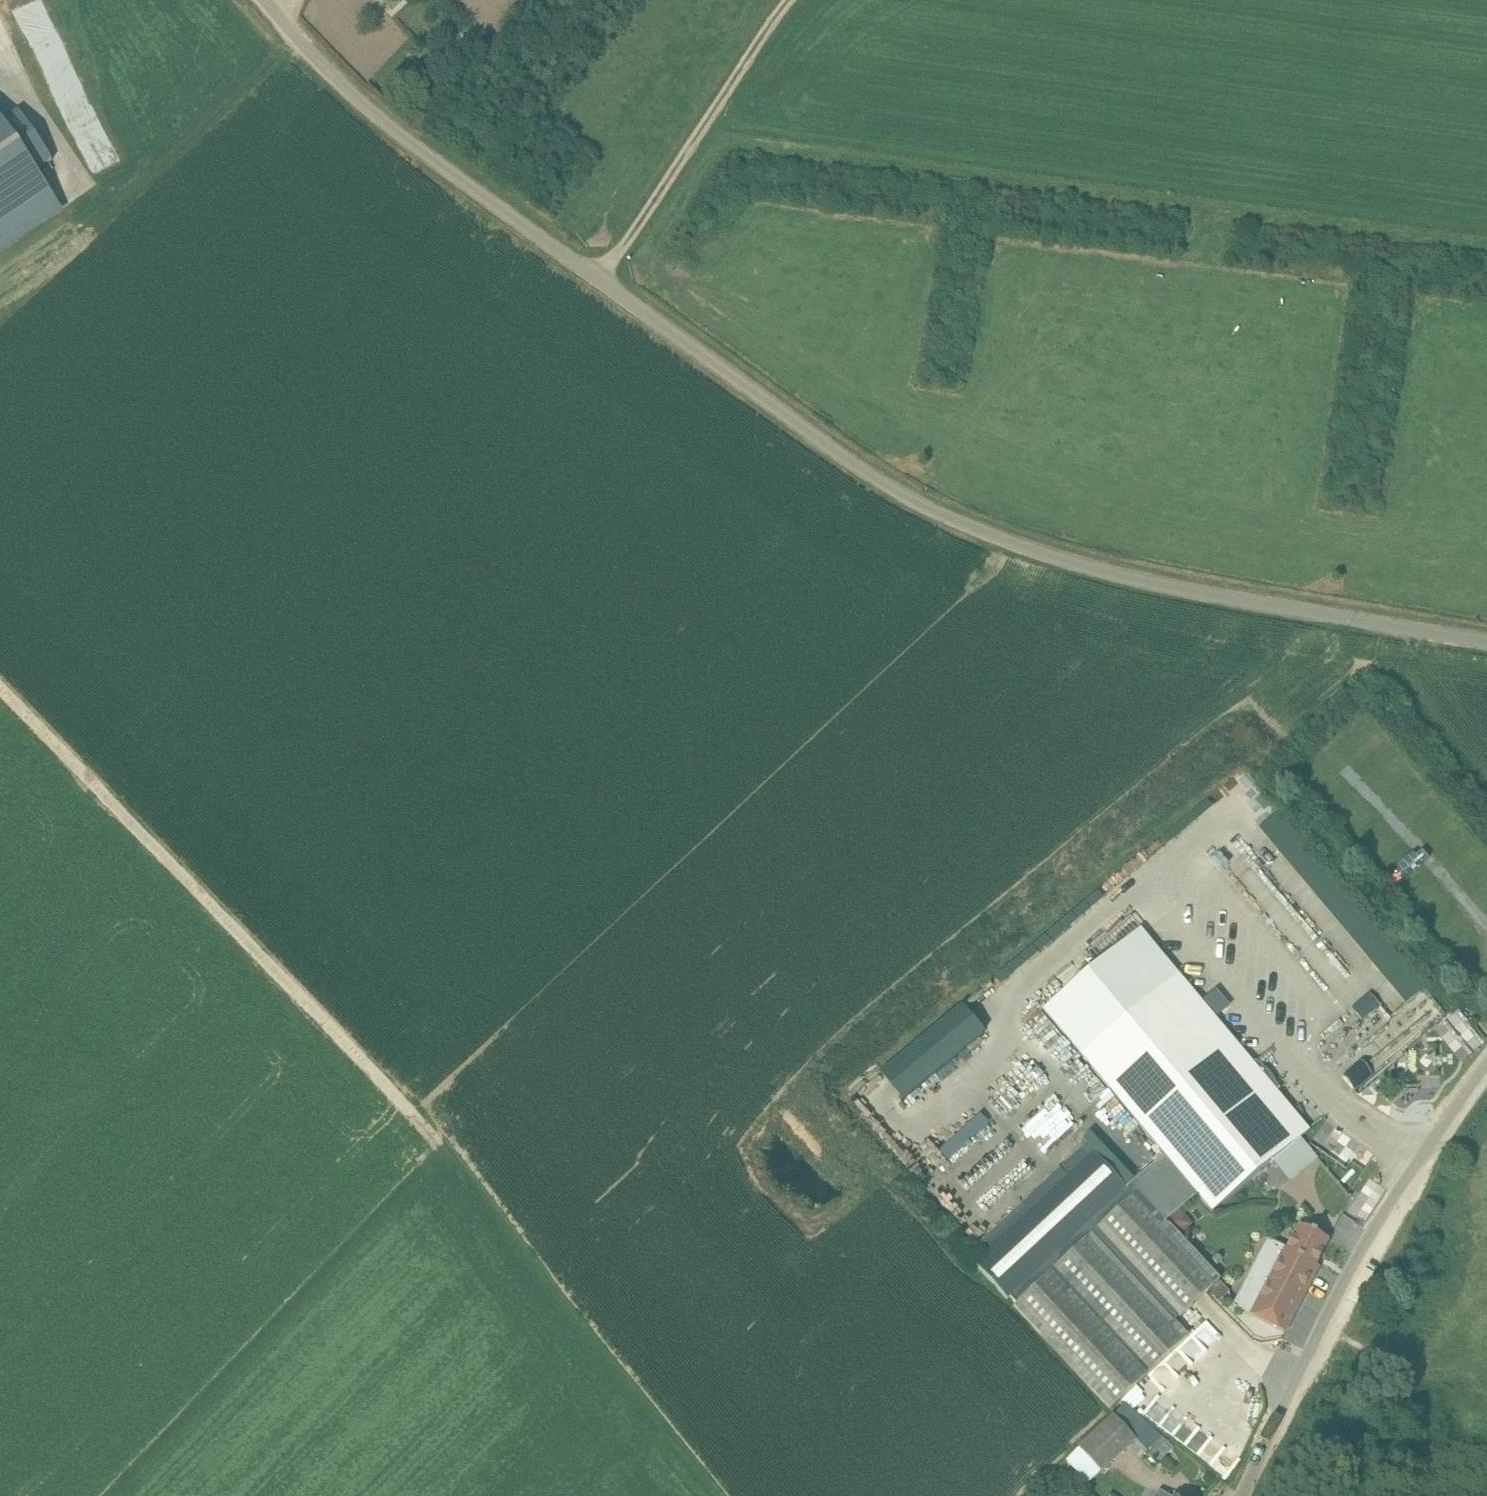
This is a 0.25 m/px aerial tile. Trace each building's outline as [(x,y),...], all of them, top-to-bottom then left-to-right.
[(446,32),(439,39),(448,48),(455,41),(446,32)] [(454,53),(442,65),(447,69),(459,57),(454,53)] [(434,75),(426,83),(434,90),(441,81),(434,75)] [(61,208),(36,171),(52,160),(18,110),(2,121),(0,118),(0,250),(61,208)] [(1402,1003),(1423,987),(1278,809),(1256,826),(1282,859),(1267,871),(1368,994),(1384,981),(1402,1003)] [(1442,844),(1457,829),(1450,822),(1435,836),(1442,844)] [(1486,894),(1486,870),(1486,869),(1473,882),(1485,895),(1486,894)] [(1223,1048),(1169,983),(1179,974),(1178,973),(1081,1054),(1165,1155),(1126,1188),(1117,1197),(1123,1204),(1137,1191),(1165,1222),(1180,1209),(1198,1194),(1212,1211),(1309,1130),(1234,1039),(1223,1048)] [(1380,1005),(1369,993),(1361,1000),(1372,1013),(1380,1005)] [(1372,1075),(1361,1061),(1352,1068),(1364,1082),(1372,1075)] [(1117,1197),(1126,1188),(1093,1152),(974,1264),(1008,1299),(1010,1297),(1016,1303),(1014,1305),(1110,1409),(1188,1337),(1172,1320),(1178,1315),(1180,1317),(1220,1280),(1178,1236),(1165,1222),(1137,1191),(1123,1204),(1117,1197)] [(1180,1209),(1165,1222),(1178,1236),(1193,1224),(1180,1209)] [(1249,1313),(1285,1332),(1319,1266),(1316,1264),(1329,1239),(1300,1224),(1287,1249),(1283,1247),(1249,1313)] [(1220,1281),(1210,1291),(1219,1301),(1230,1291),(1220,1281)] [(1193,1309),(1183,1318),(1210,1348),(1220,1338),(1193,1309)] [(1078,1447),(1101,1472),(1137,1438),(1115,1413),(1078,1447)]
